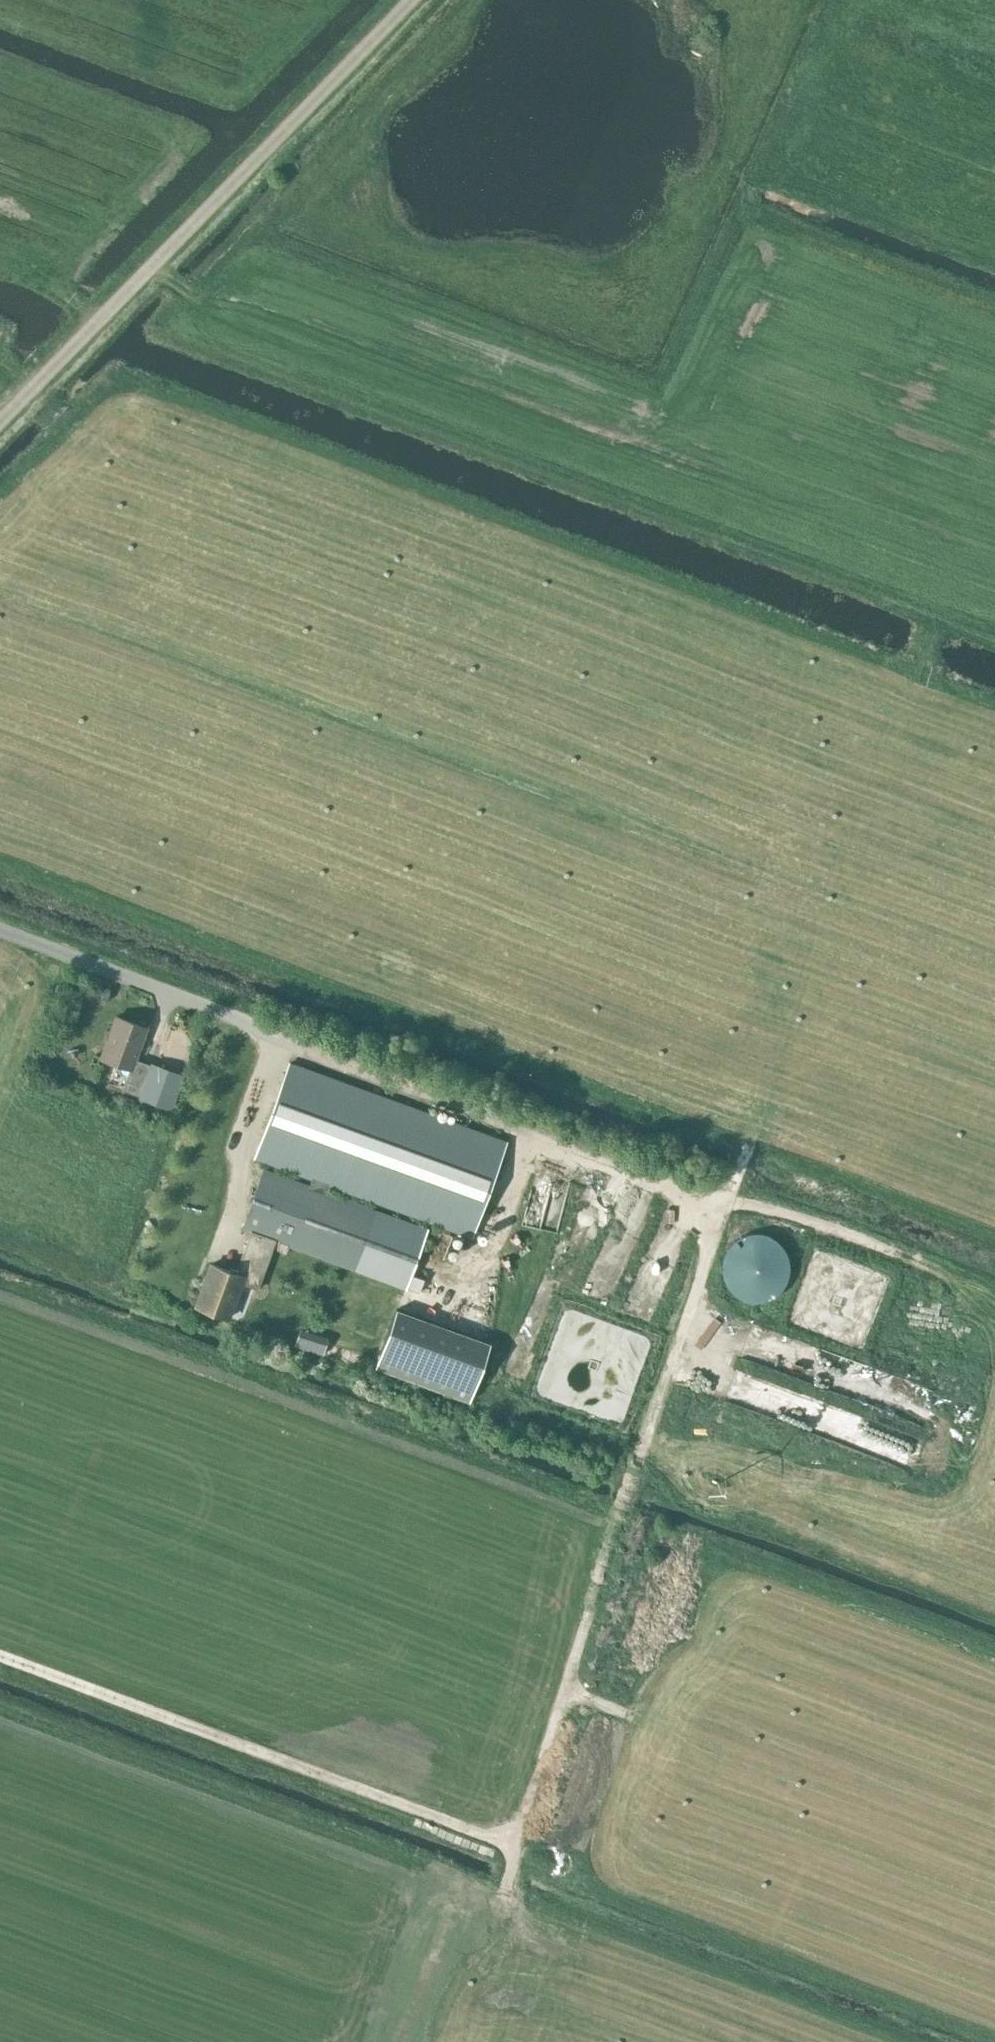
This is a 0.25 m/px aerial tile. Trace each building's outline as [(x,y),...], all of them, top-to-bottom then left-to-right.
[(147,1027),(116,1016),(101,1057),(131,1068),(123,1089),(139,1094),(150,1064),(135,1059),(147,1027)] [(150,1064),(139,1094),(138,1097),(171,1109),(184,1074),(151,1062),(150,1064)] [(506,1142),(289,1063),(254,1157),(312,1178),(309,1186),(264,1169),(242,1228),(250,1231),(235,1272),(211,1263),(195,1305),(228,1317),(240,1282),(259,1289),(275,1240),(406,1287),(427,1229),(326,1191),(329,1183),(472,1236),(469,1243),(586,1285),(625,1177),(509,1134),(506,1142)] [(735,1300),(773,1292),(770,1279),(781,1277),(778,1260),(728,1271),(735,1300)] [(490,1343),(396,1308),(375,1366),(469,1401),(490,1343)]
